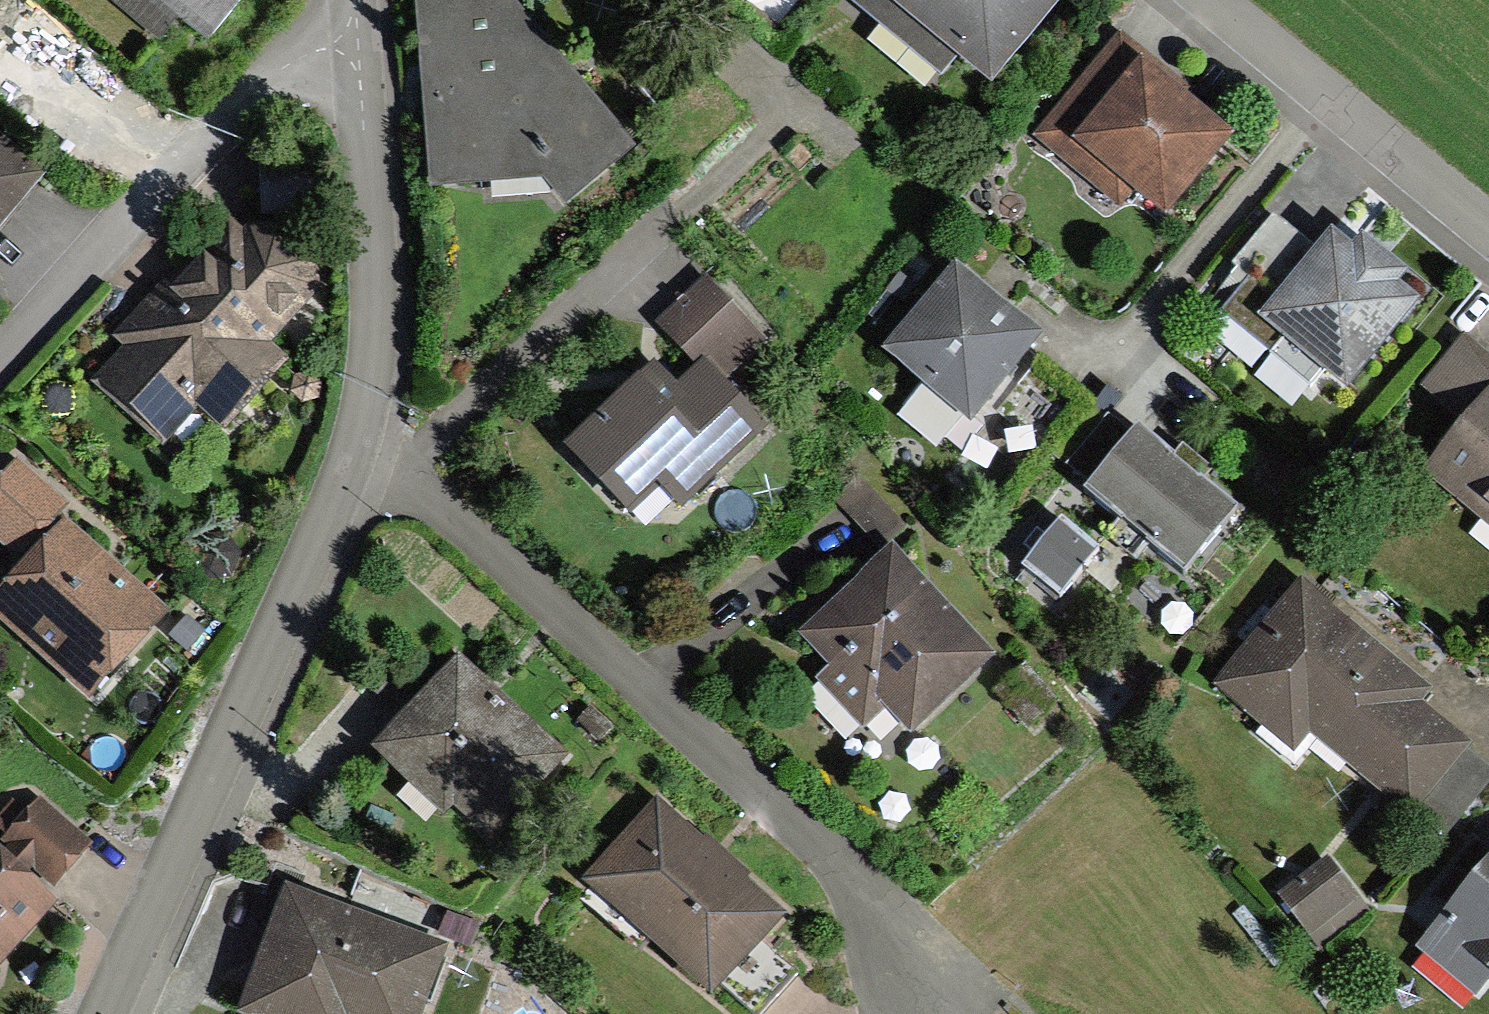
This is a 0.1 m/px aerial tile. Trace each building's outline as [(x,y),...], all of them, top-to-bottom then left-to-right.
[(158,42),(178,18),(211,46),(249,0),(108,0),(158,42)] [(628,149),(505,0),(420,0),(430,187),(544,178),(563,202),(628,149)] [(772,23),(791,0),(745,0),(772,23)] [(1063,1),(1061,0),(859,0),(940,70),(955,53),(991,84),(1063,1)] [(1238,135),(1118,32),(1028,136),(1120,216),(1137,197),(1164,220),(1238,135)] [(47,172),(0,134),(0,230),(47,172)] [(126,346),(94,382),(168,447),(202,408),(227,429),(287,361),(270,346),(317,293),(316,260),(279,221),(244,231),(227,216),(118,339),(126,346)] [(1257,317),(1345,387),(1408,308),(1381,287),(1392,273),(1354,243),(1343,258),(1320,240),(1257,317)] [(970,429),(1044,339),(955,267),(882,357),(970,429)] [(655,357),(563,444),(630,514),(662,483),(683,504),(767,423),(727,382),(766,344),(703,279),(650,330),(690,372),(679,382),(655,357)] [(1429,477),(1488,522),(1488,361),(1461,340),(1424,388),(1470,423),(1429,477)] [(1084,492),(1186,574),(1237,510),(1134,428),(1144,416),(1110,388),(1057,454),(1092,482),(1084,492)] [(22,564),(61,519),(70,510),(17,464),(0,483),(0,544),(22,564)] [(857,479),(833,500),(875,548),(899,527),(857,479)] [(61,519),(22,564),(0,589),(0,626),(89,704),(169,614),(61,519)] [(997,657),(893,547),(797,637),(828,670),(816,682),(867,736),(890,715),(911,737),(997,657)] [(1427,688),(1292,582),(1206,690),(1298,764),(1315,742),(1411,818),(1472,740),(1419,698),(1427,688)] [(483,844),(566,754),(456,654),(374,744),(483,844)] [(0,821),(0,851),(49,895),(95,844),(42,797),(26,814),(15,804),(0,821)] [(584,887),(712,1001),(787,916),(659,803),(584,887)] [(49,895),(0,851),(0,967),(57,902),(49,895)] [(1325,853),(1276,889),(1318,946),(1368,909),(1325,853)] [(1418,948),(1481,998),(1488,988),(1488,859),(1418,948)] [(281,891),(236,1013),(425,1013),(448,951),(281,891)]
